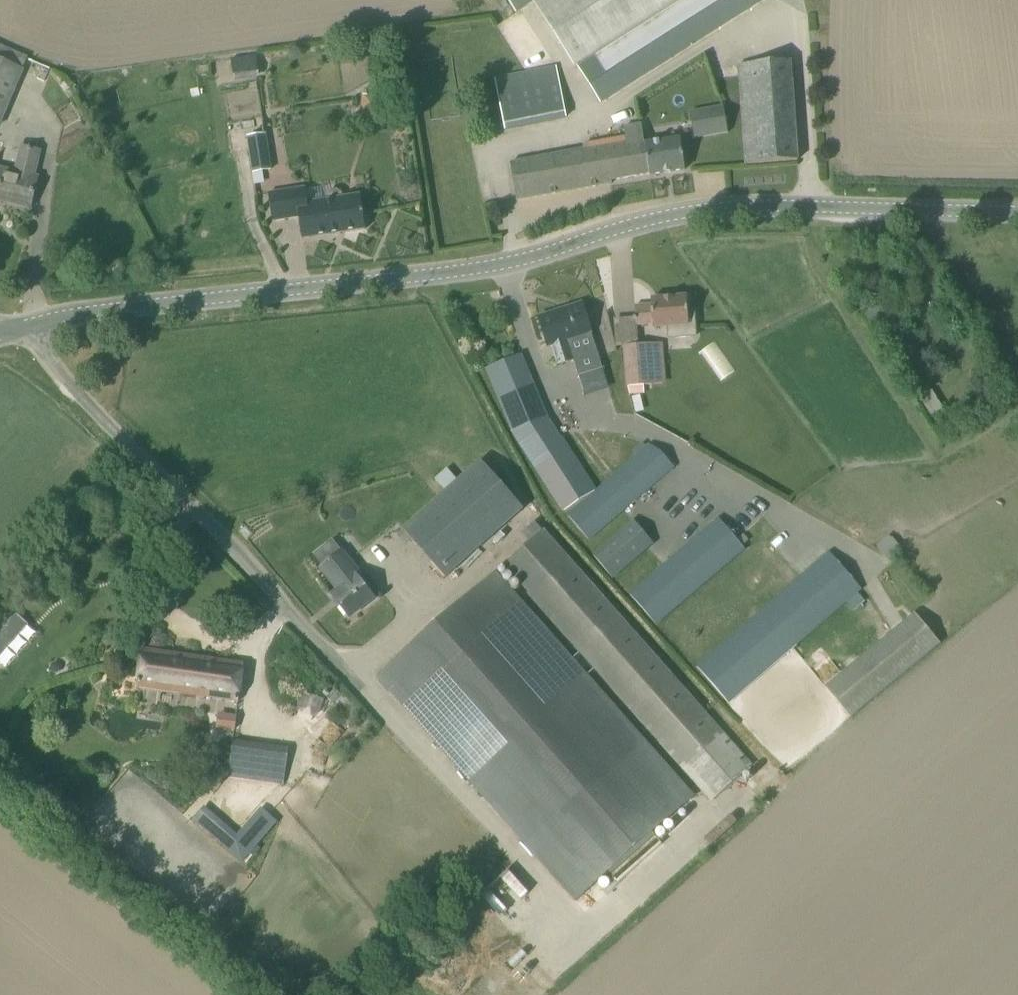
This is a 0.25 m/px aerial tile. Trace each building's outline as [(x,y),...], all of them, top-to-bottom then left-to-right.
[(601,103),(763,0),(508,0),(516,13),(536,1),(601,103)] [(28,55),(0,44),(0,126),(28,55)] [(257,56),(232,59),(235,81),(259,78),(257,56)] [(746,164),(798,161),(791,61),(739,64),(746,164)] [(557,66),(494,77),(504,131),(567,119),(557,66)] [(362,95),(359,115),(378,117),(381,97),(362,95)] [(723,105),(690,111),(695,138),(728,133),(723,105)] [(585,149),(510,164),(517,201),(612,184),(611,181),(650,174),(650,175),(686,170),(681,138),(645,144),(642,124),(625,127),(626,137),(584,145),(585,149)] [(266,134),(248,136),(253,172),(262,171),(271,169),(266,134)] [(0,169),(0,201),(31,208),(38,177),(34,176),(40,151),(22,147),(16,172),(0,169)] [(326,201),(308,203),(306,187),(269,192),(273,221),(299,217),(302,239),(366,229),(361,195),(343,198),(341,192),(337,189),(328,190),(325,196),(326,201)] [(695,311),(688,312),(687,297),(651,299),(652,305),(635,306),(637,325),(653,324),(653,328),(670,326),(671,339),(690,337),(697,337),(695,311)] [(579,376),(603,368),(591,332),(583,304),(539,318),(548,346),(552,345),(559,364),(574,360),(579,376)] [(701,350),(720,378),(734,369),(715,341),(701,350)] [(625,346),(629,393),(630,395),(644,395),(644,385),(652,385),(649,344),(625,346)] [(521,354),(488,368),(514,432),(566,511),(595,492),(548,418),(521,354)] [(651,445),(595,492),(568,515),(589,540),(674,467),(661,452),(651,445)] [(403,529),(445,577),(523,509),(481,461),(403,529)] [(719,518),(630,594),(656,625),(745,549),(742,546),(749,540),(743,534),(737,539),(719,518)] [(535,521),(522,533),(529,541),(542,530),(535,521)] [(634,521),(594,555),(613,578),(653,543),(634,521)] [(590,660),(581,668),(495,572),(377,676),(576,902),(618,864),(629,877),(662,848),(651,835),(694,797),(587,675),(597,667),(713,799),(751,765),(542,530),(529,541),(505,563),(590,660)] [(830,552),(697,667),(729,703),(847,601),(857,592),(861,589),(830,552)] [(339,554),(321,568),(339,591),(333,596),(350,618),(374,599),(355,575),(359,572),(349,561),(346,564),(339,554)] [(857,592),(847,601),(854,609),(854,610),(857,606),(865,600),(857,592)] [(0,627),(0,657),(29,623),(15,610),(0,627)] [(850,715),(938,643),(915,615),(828,687),(850,715)] [(137,687),(239,702),(244,664),(142,650),(137,687)] [(233,740),(229,774),(284,782),(289,747),(233,740)] [(236,835),(225,848),(241,862),(277,822),(261,808),(236,835)]
